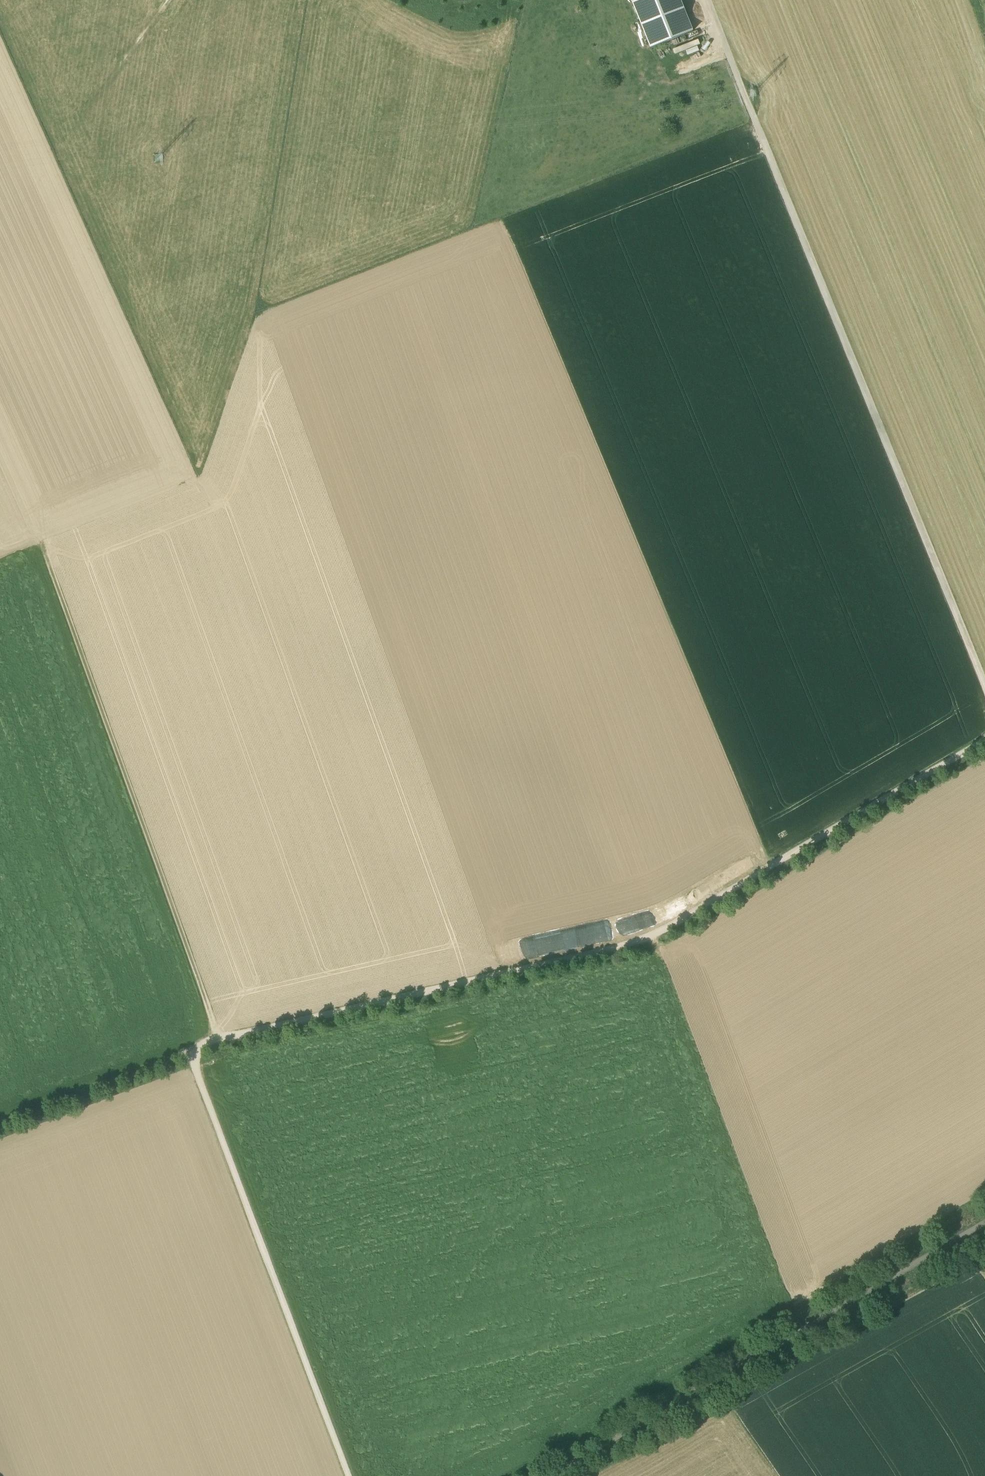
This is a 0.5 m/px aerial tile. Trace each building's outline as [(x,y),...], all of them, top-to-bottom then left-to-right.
[(651,49),(693,32),(680,0),(632,0),(651,49)]
